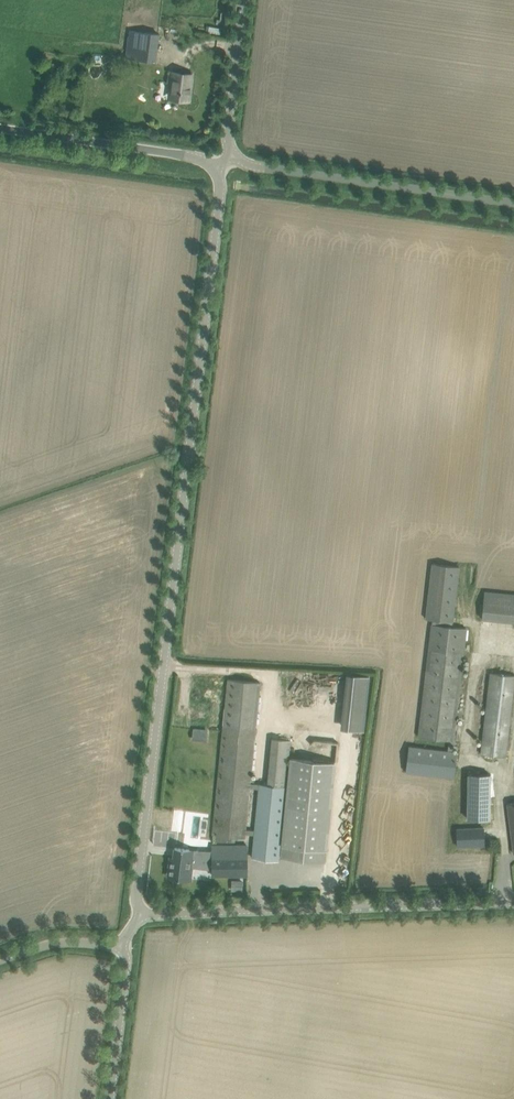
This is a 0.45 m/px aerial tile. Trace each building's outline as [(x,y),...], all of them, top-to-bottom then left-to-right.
[(159,34),(132,30),(129,58),(155,61),(159,34)] [(173,72),(172,79),(175,80),(172,98),(189,100),(191,86),(189,86),(189,82),(191,82),(192,74),(173,72)] [(430,623),(417,736),(454,740),(467,627),(452,626),(453,622),(460,566),(432,563),(425,618),(433,619),(432,623),(430,623)] [(484,591),(481,620),(513,623),(513,594),(484,591)] [(513,685),(513,675),(490,672),(480,753),(505,756),(513,685)] [(364,730),(368,675),(343,673),(339,728),(364,730)] [(228,678),(223,726),(213,833),(214,833),(213,841),(231,841),(232,835),(245,836),(245,833),(246,829),(250,787),(250,782),(260,682),(228,678)] [(208,728),(193,727),(192,740),(206,741),(208,728)] [(457,751),(408,745),(405,772),(454,778),(457,751)] [(326,850),(335,762),(291,757),(282,845),(281,856),(325,861),(326,850)] [(468,773),(467,818),(490,818),(490,774),(468,773)] [(278,859),(286,787),(266,784),(250,782),(250,787),(258,788),(254,830),(246,829),(245,833),(254,834),(252,856),(278,859)] [(484,845),(484,834),(483,827),(457,828),(458,846),(484,845)] [(173,856),(171,877),(191,879),(193,867),(213,869),(213,875),(247,874),(247,863),(247,844),(212,845),(212,850),(199,850),(175,847),(174,856),(173,856)] [(243,879),(233,879),(233,893),(243,893),(243,879)]
